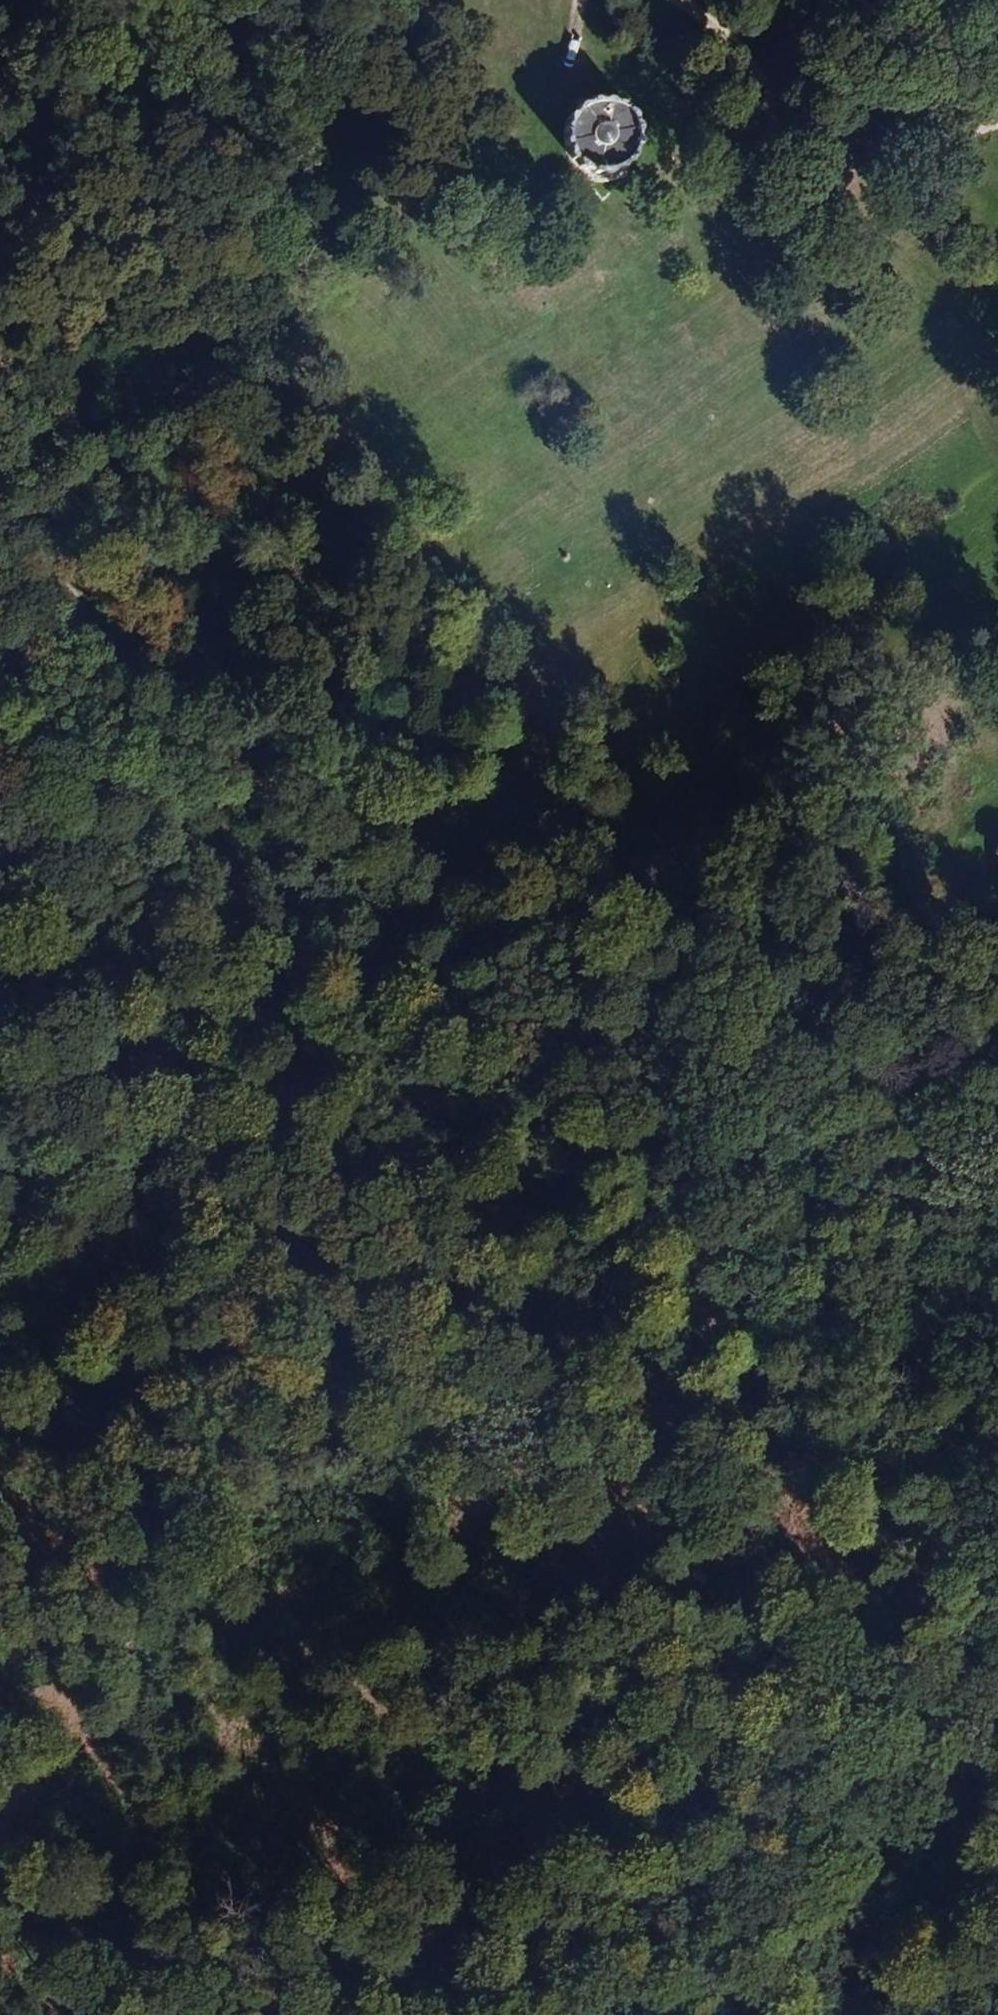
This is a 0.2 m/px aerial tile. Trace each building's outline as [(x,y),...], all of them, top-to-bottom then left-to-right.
[(850,0),(774,0),(801,17),(808,4),(838,22),(850,0)] [(579,172),(592,174),(606,171),(617,161),(625,147),(628,133),(625,121),(619,113),(608,106),(595,102),(578,102),(570,105),(566,111),(561,119),(556,138),(556,153),(565,164),(579,172)]
